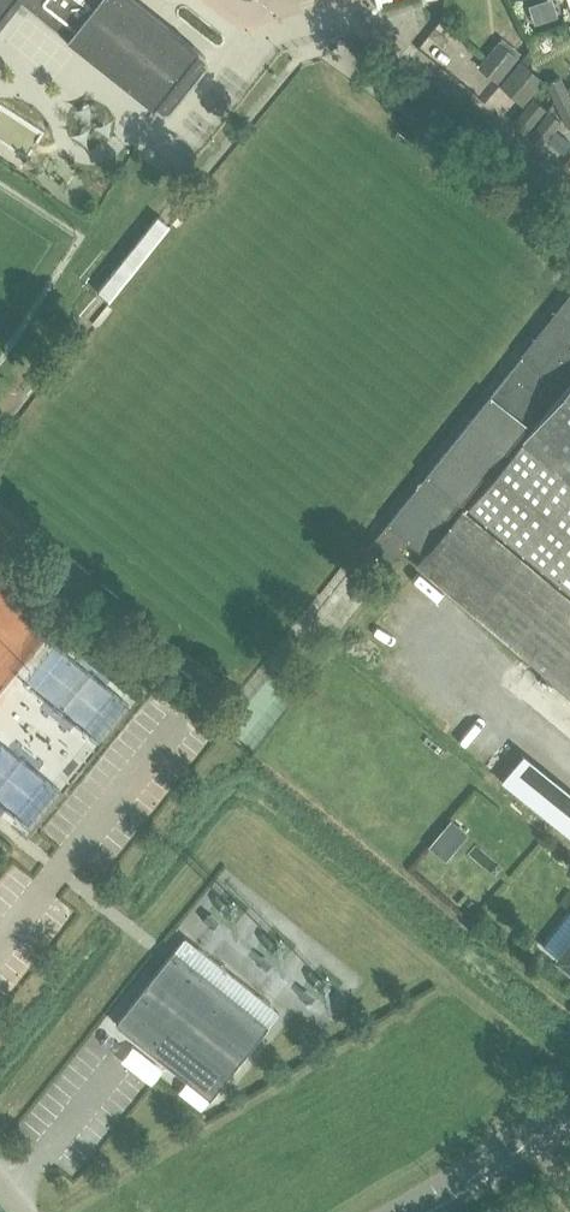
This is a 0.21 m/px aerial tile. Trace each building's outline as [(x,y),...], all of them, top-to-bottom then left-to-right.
[(12,0),(0,0),(0,15),(12,0)] [(158,110),(159,111),(160,111),(161,112),(162,112),(163,112),(164,112),(165,112),(166,112),(167,112),(168,112),(169,111),(170,110),(171,110),(172,109),(205,67),(205,66),(206,66),(206,65),(206,64),(207,63),(207,62),(207,61),(207,60),(206,59),(206,58),(206,57),(205,56),(204,55),(204,54),(203,54),(135,0),(19,0),(158,110)] [(339,45),(336,36),(327,39),(330,48),(339,45)] [(501,41),(480,66),(500,83),(524,54),(520,51),(511,43),(504,37),(501,41)] [(524,103),(543,80),(521,61),(501,84),(524,103)] [(548,83),(560,107),(569,102),(569,92),(563,76),(548,83)] [(526,132),(544,109),(532,100),(514,123),(526,132)] [(560,107),(569,128),(569,102),(560,107)] [(531,135),(542,144),(560,122),(549,113),(531,135)] [(554,148),(563,155),(569,145),(569,143),(563,137),(554,148)] [(159,217),(98,291),(100,293),(109,300),(169,225),(161,218),(159,217)] [(532,406),(569,358),(569,294),(520,356),(535,369),(529,377),(513,365),(367,549),(389,566),(408,542),(420,551),(459,502),(460,504),(490,466),(493,468),(533,417),(532,417),(532,406)] [(468,508),(569,592),(569,385),(468,508)] [(521,560),(463,512),(417,566),(569,695),(569,600),(521,560)] [(544,756),(521,784),(569,823),(569,777),(544,756)] [(439,833),(428,846),(444,860),(456,847),(439,833)] [(175,950),(116,1024),(211,1099),(269,1026),(279,1013),(278,1013),(269,1025),(190,962),(199,950),(198,949),(198,950),(185,939),(185,938),(175,950)] [(569,944),(565,944),(560,951),(560,956),(558,959),(569,969),(569,944)]
